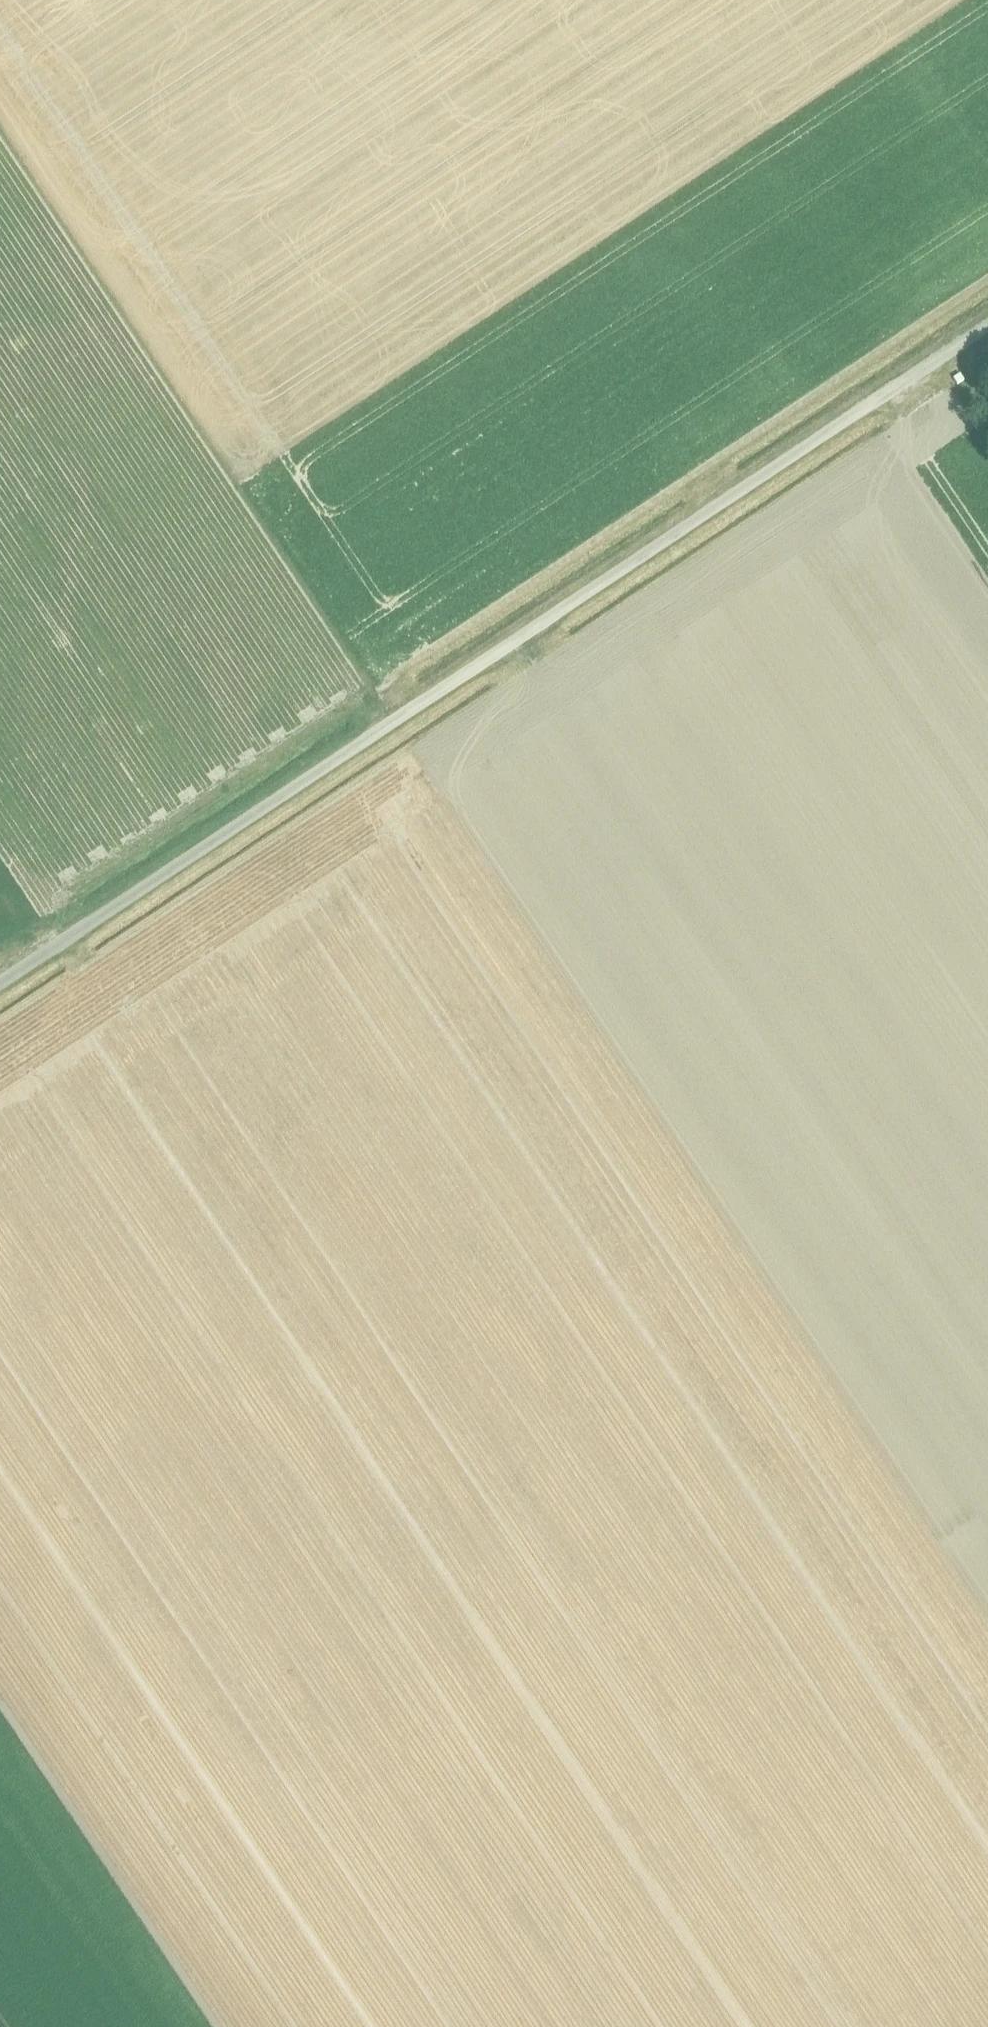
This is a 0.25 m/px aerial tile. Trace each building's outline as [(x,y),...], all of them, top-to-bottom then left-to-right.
[(980,393),(976,387),(967,392),(971,399),(980,393)]
